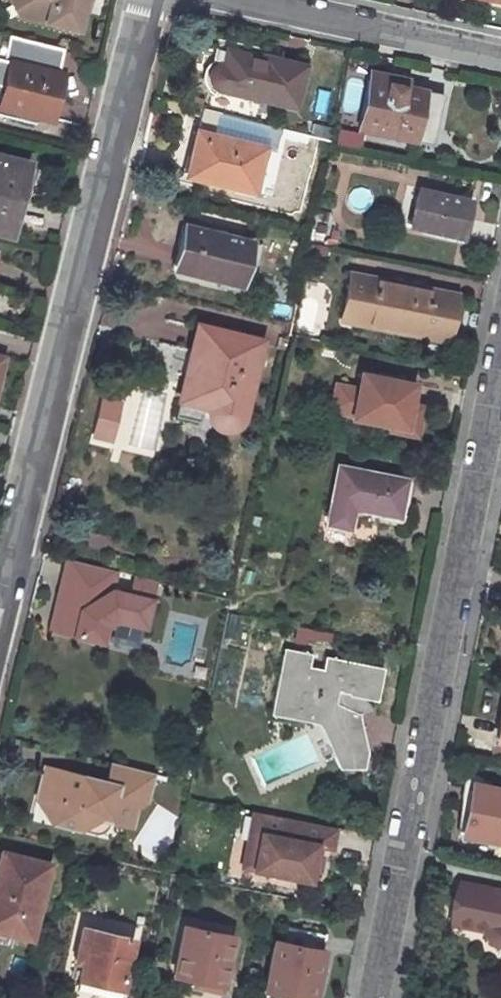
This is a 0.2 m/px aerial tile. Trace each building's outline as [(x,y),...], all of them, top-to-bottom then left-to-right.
[(15,15),(75,29),(81,8),(83,0),(7,0),(6,1),(15,15)] [(59,72),(54,71),(59,48),(4,35),(0,49),(0,59),(6,60),(0,88),(0,107),(49,118),(59,72)] [(216,90),(294,108),(303,66),(263,56),(261,63),(250,61),(250,57),(226,52),(223,65),(217,66),(214,68),(210,75),(210,81),(211,85),(215,89),(216,90)] [(406,78),(369,71),(367,80),(404,87),(406,78)] [(404,87),(367,80),(356,130),(412,141),(422,91),(404,87)] [(258,149),(193,133),(188,159),(196,161),(192,178),(248,192),(258,149)] [(16,185),(23,187),(28,188),(33,167),(0,159),(0,229),(6,231),(16,185)] [(192,178),(196,161),(188,159),(184,176),(192,178)] [(10,239),(11,236),(23,187),(16,185),(6,231),(0,229),(0,237),(10,239)] [(467,200),(415,189),(407,224),(454,234),(457,216),(464,218),(467,200)] [(457,216),(454,234),(460,236),(464,218),(457,216)] [(250,244),(183,228),(172,270),(238,287),(250,244)] [(308,252),(324,255),(325,246),(311,243),(308,252)] [(455,297),(346,274),(337,317),(445,340),(455,297)] [(189,325),(174,389),(172,396),(204,404),(203,411),(205,417),(209,422),(212,425),(217,426),(222,426),(225,425),(226,424),(230,423),(233,419),(236,412),(253,341),(189,325)] [(410,384),(360,374),(350,417),(401,427),(410,384)] [(111,443),(122,401),(99,395),(88,437),(111,443)] [(401,480),(336,465),(324,523),(345,527),(349,507),(394,516),(401,480)] [(133,574),(64,558),(47,628),(98,641),(102,626),(113,619),(141,626),(148,599),(128,594),(133,574)] [(153,579),(133,574),(128,594),(148,599),(153,579)] [(354,745),(362,737),(359,736),(360,729),(354,711),(362,699),(374,701),(379,669),(280,647),(266,713),(305,722),(306,719),(316,721),(320,731),(327,729),(334,746),(330,761),(330,764),(331,767),(334,769),(352,770),(356,770),(359,768),(361,766),(361,760),(361,759),(358,756),(354,745)] [(98,819),(124,825),(136,809),(146,804),(154,774),(113,764),(108,783),(100,788),(93,787),(93,786),(93,785),(92,785),(92,784),(91,783),(91,782),(90,782),(90,781),(89,780),(88,780),(87,779),(86,778),(85,778),(84,778),(45,768),(40,784),(49,801),(57,802),(53,823),(78,830),(98,819)] [(469,782),(460,832),(500,839),(500,788),(469,782)] [(248,811),(236,868),(249,871),(256,835),(254,834),(258,813),(248,811)] [(249,871),(304,883),(307,870),(310,858),(312,847),(328,850),(333,829),(258,813),(254,834),(256,835),(249,871)] [(51,868),(9,857),(0,896),(0,930),(18,935),(34,939),(51,868)] [(314,872),(317,859),(310,858),(307,870),(314,872)] [(457,880),(447,920),(481,928),(483,932),(486,937),(490,940),(495,943),(500,943),(500,889),(457,880)] [(291,923),(288,939),(302,942),(305,926),(291,923)] [(87,924),(80,957),(89,959),(95,926),(87,924)] [(227,992),(240,934),(190,924),(180,972),(199,976),(207,978),(205,987),(227,992)] [(76,972),(127,983),(137,935),(95,926),(89,959),(80,957),(76,972)] [(272,985),(293,990),(291,997),(320,997),(331,949),(329,948),(332,931),(305,926),(302,942),(288,939),(282,938),(272,985)] [(14,951),(18,935),(0,930),(0,947),(14,951)] [(74,981),(125,993),(127,983),(76,972),(74,981)] [(205,987),(207,978),(199,976),(198,985),(205,987)]
